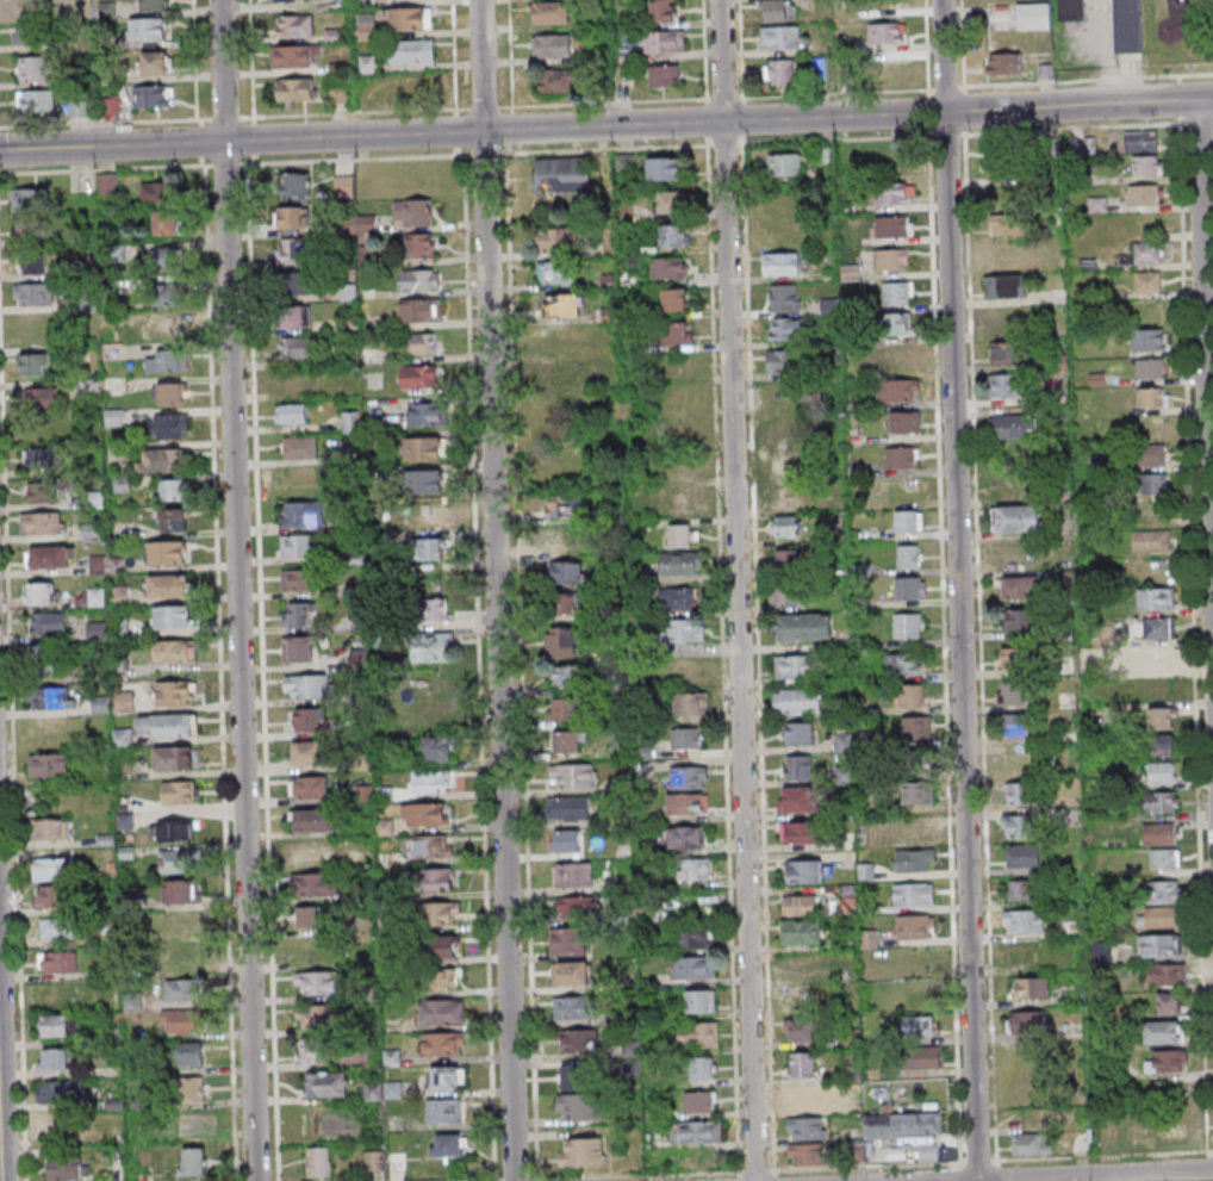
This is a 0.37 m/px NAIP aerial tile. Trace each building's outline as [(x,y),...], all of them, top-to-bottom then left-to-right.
[(12,11),(41,11),(41,0),(12,0),(12,11)] [(167,0),(142,0),(142,11),(167,11),(167,0)] [(650,21),(676,21),(676,0),(650,0),(650,21)] [(795,21),(795,0),(765,0),(765,21),(795,21)] [(1084,20),(1084,0),(1058,0),(1058,20),(1084,20)] [(1141,53),(1141,0),(1115,0),(1115,53),(1141,53)] [(535,2),(535,23),(570,23),(570,2),(535,2)] [(1051,4),(1016,4),(1016,29),(1051,29),(1051,4)] [(432,30),(432,7),(381,7),(381,19),(392,19),(392,30),(432,30)] [(375,13),(359,13),(359,40),(375,40),(375,13)] [(277,16),(278,36),(313,36),(312,15),(277,16)] [(131,18),(131,41),(166,41),(166,18),(131,18)] [(45,42),(45,23),(12,23),(12,42),(45,42)] [(904,44),(904,23),(869,23),(869,44),(904,44)] [(761,48),(801,48),(801,26),(761,26),(761,48)] [(684,51),(684,31),(645,31),(645,51),(684,51)] [(571,35),(533,35),(533,57),(571,57),(571,35)] [(434,39),(389,39),(389,62),(434,62),(434,39)] [(321,67),(320,45),(270,46),(271,67),(321,67)] [(169,52),(139,52),(139,73),(169,73),(169,52)] [(1021,53),(986,53),(986,74),(1021,74),(1021,53)] [(878,55),(878,76),(909,76),(909,55),(878,55)] [(17,81),(47,81),(47,56),(17,56),(17,81)] [(765,85),(797,85),(797,60),(765,60),(765,85)] [(680,86),(680,65),(649,65),(649,86),(680,86)] [(539,91),(575,91),(575,70),(539,70),(539,91)] [(315,101),(315,78),(279,78),(279,101),(315,101)] [(133,106),(170,106),(170,85),(133,85),(133,106)] [(54,113),(54,90),(17,90),(17,113),(54,113)] [(70,100),(70,116),(86,116),(86,100),(70,100)] [(1158,131),(1124,131),(1124,151),(1158,151),(1158,131)] [(1017,167),(1017,152),(991,152),(991,167),(1017,167)] [(767,154),(767,175),(801,175),(801,154),(767,154)] [(1136,175),(1163,175),(1163,154),(1136,154),(1136,175)] [(683,157),(648,157),(648,180),(683,180),(683,157)] [(592,191),(592,159),(534,159),(534,191),(592,191)] [(118,173),(98,173),(98,195),(118,195),(118,173)] [(309,196),(309,173),(280,173),(281,196),(309,196)] [(141,204),(176,204),(176,182),(141,182),(141,204)] [(914,204),(914,183),(878,183),(878,204),(914,204)] [(987,200),(1015,200),(1015,185),(987,185),(987,200)] [(1158,206),(1158,185),(1130,185),(1130,206),(1158,206)] [(12,188),(12,209),(47,209),(47,188),(12,188)] [(682,212),(682,190),(658,190),(658,212),(682,212)] [(1106,212),(1106,198),(1090,198),(1090,212),(1106,212)] [(394,199),(394,226),(433,226),(433,199),(394,199)] [(310,207),(279,207),(279,229),(310,229),(310,207)] [(155,235),(184,235),(184,210),(155,210),(155,235)] [(376,214),(356,214),(356,231),(376,231),(376,214)] [(1022,235),(1022,214),(990,214),(990,235),(1022,235)] [(913,216),(873,216),(873,238),(913,238),(913,216)] [(48,219),(17,220),(18,240),(49,239),(48,219)] [(688,224),(660,224),(660,245),(688,245),(688,224)] [(542,252),(577,252),(577,228),(542,228),(542,252)] [(406,258),(434,258),(434,234),(406,234),(406,258)] [(306,239),(277,239),(277,264),(306,264),(306,239)] [(1134,242),(1134,262),(1161,262),(1161,242),(1134,242)] [(155,270),(182,270),(182,246),(155,246),(155,270)] [(874,249),(874,271),(909,271),(909,249),(874,249)] [(22,252),(22,273),(47,273),(47,252),(22,252)] [(801,253),(763,253),(763,276),(801,276),(801,253)] [(651,279),(686,279),(686,257),(651,257),(651,279)] [(539,262),(539,282),(575,282),(575,262),(539,262)] [(440,291),(440,269),(402,269),(402,291),(440,291)] [(1136,292),(1160,292),(1160,271),(1136,271),(1136,292)] [(314,273),(279,273),(279,295),(314,295),(314,273)] [(1024,275),(985,275),(985,297),(1024,297),(1024,275)] [(884,282),(884,304),(910,304),(910,282),(884,282)] [(52,283),(15,283),(15,304),(52,304),(52,283)] [(185,305),(185,283),(151,283),(151,305),(185,305)] [(770,284),(770,312),(802,312),(802,284),(770,284)] [(689,310),(689,289),(661,289),(661,310),(689,310)] [(545,316),(581,316),(581,294),(545,294),(545,316)] [(400,299),(400,321),(441,321),(441,299),(400,299)] [(311,327),(311,306),(279,306),(279,327),(311,327)] [(993,333),(1021,333),(1021,310),(993,310),(993,333)] [(910,313),(884,313),(884,334),(910,334),(910,313)] [(183,339),(183,316),(145,316),(145,339),(183,339)] [(806,340),(806,318),(770,318),(770,340),(806,340)] [(695,344),(695,322),(665,322),(665,344),(695,344)] [(1164,329),(1134,329),(1134,352),(1164,352),(1164,329)] [(402,333),(402,354),(437,354),(437,333),(402,333)] [(279,359),(315,359),(315,337),(279,337),(279,359)] [(992,364),(1025,364),(1025,344),(992,344),(992,364)] [(158,350),(158,359),(147,359),(147,371),(187,371),(187,350),(158,350)] [(767,372),(793,372),(793,350),(767,350),(767,372)] [(22,354),(22,376),(49,376),(49,354),(22,354)] [(1137,359),(1137,378),(1164,378),(1164,359),(1137,359)] [(439,365),(402,365),(402,388),(439,388),(439,365)] [(278,392),(313,392),(313,372),(278,372),(278,392)] [(985,397),(1020,397),(1020,374),(985,374),(985,397)] [(358,379),(345,379),(346,397),(359,396),(358,379)] [(920,379),(877,379),(877,402),(920,402),(920,379)] [(185,383),(154,383),(154,405),(185,405),(185,383)] [(60,387),(26,387),(26,408),(60,408),(60,387)] [(1137,408),(1166,408),(1166,387),(1137,387),(1137,408)] [(446,403),(409,403),(409,426),(446,426),(446,403)] [(277,423),(309,423),(309,404),(277,404),(277,423)] [(343,411),(343,432),(359,432),(359,411),(343,411)] [(891,412),(891,432),(922,432),(922,412),(891,412)] [(155,414),(156,438),(187,438),(187,413),(155,414)] [(990,438),(1027,438),(1027,415),(990,415),(990,438)] [(769,440),(800,440),(800,416),(769,416),(769,440)] [(317,435),(284,435),(284,458),(317,458),(317,435)] [(405,460),(444,460),(444,437),(405,437),(405,460)] [(1166,443),(1140,443),(1140,466),(1166,466),(1166,443)] [(919,468),(919,447),(885,447),(885,468),(919,468)] [(23,448),(23,468),(54,468),(54,448),(23,448)] [(183,449),(138,449),(138,472),(183,472),(183,449)] [(407,470),(407,493),(444,493),(444,470),(407,470)] [(1142,473),(1142,494),(1168,494),(1168,473),(1142,473)] [(155,500),(189,500),(189,479),(155,479),(155,500)] [(57,503),(57,482),(28,482),(28,503),(57,503)] [(770,486),(770,509),(799,509),(799,486),(770,486)] [(694,514),(694,493),(662,493),(661,514),(694,514)] [(585,495),(547,495),(547,517),(585,517),(585,495)] [(325,527),(325,502),(280,502),(280,527),(325,527)] [(450,503),(407,503),(407,525),(450,525),(450,503)] [(1041,531),(1041,506),(994,506),(994,531),(1041,531)] [(161,509),(161,530),(187,530),(187,509),(161,509)] [(923,510),(895,510),(895,531),(923,531),(923,510)] [(21,534),(63,534),(63,513),(21,513),(21,534)] [(800,536),(800,516),(772,516),(772,536),(800,536)] [(668,524),(668,546),(698,546),(698,524),(668,524)] [(543,548),(581,548),(581,527),(543,527),(543,548)] [(1132,530),(1132,551),(1171,551),(1171,530),(1132,530)] [(313,534),(281,534),(281,556),(313,556),(313,534)] [(415,559),(443,559),(443,538),(415,538),(415,559)] [(148,540),(148,563),(185,563),(185,540),(148,540)] [(1033,540),(995,540),(995,562),(1033,562),(1033,540)] [(26,545),(26,567),(75,567),(75,545),(26,545)] [(897,568),(920,568),(920,545),(897,545),(897,568)] [(800,549),(776,549),(776,569),(800,569),(800,549)] [(702,552),(661,552),(661,574),(702,574),(702,552)] [(551,561),(551,583),(583,583),(583,561),(551,561)] [(282,590),(315,590),(315,570),(282,570),(282,590)] [(149,575),(149,596),(191,596),(190,575),(149,575)] [(897,577),(897,599),(926,599),(926,577),(897,577)] [(1046,577),(1000,577),(1000,598),(1046,598),(1046,577)] [(27,603),(54,603),(54,582),(27,582),(27,603)] [(770,604),(805,604),(805,585),(770,585),(770,604)] [(659,587),(659,609),(699,609),(699,587),(659,587)] [(1174,610),(1174,587),(1138,587),(1138,610),(1174,610)] [(556,594),(556,615),(581,615),(581,594),(556,594)] [(447,621),(447,598),(427,598),(427,621),(447,621)] [(313,626),(313,602),(283,602),(283,626),(313,626)] [(191,606),(154,606),(154,628),(191,628),(191,606)] [(1003,609),(1003,632),(1034,632),(1034,609),(1003,609)] [(66,634),(66,612),(31,612),(31,634),(66,634)] [(894,638),(921,638),(921,613),(894,613),(894,638)] [(833,614),(779,614),(779,640),(833,640),(833,614)] [(1144,617),(1144,638),(1175,638),(1175,617),(1144,617)] [(667,619),(667,642),(706,642),(706,619),(667,619)] [(106,622),(88,622),(88,639),(106,639),(106,622)] [(549,657),(577,657),(577,626),(549,626),(549,657)] [(453,661),(453,633),(412,633),(412,661),(453,661)] [(312,636),(284,636),(284,661),(312,661),(312,636)] [(195,641),(154,641),(154,663),(195,663),(195,641)] [(30,672),(61,672),(62,646),(31,645),(30,672)] [(1142,645),(1142,667),(1174,667),(1174,645),(1142,645)] [(1002,648),(1002,668),(1028,668),(1028,648),(1002,648)] [(366,667),(367,651),(353,651),(352,666),(366,667)] [(922,654),(885,654),(885,673),(922,673),(922,654)] [(813,655),(776,655),(776,678),(813,678),(813,655)] [(555,688),(587,688),(587,665),(555,665),(555,688)] [(454,672),(411,672),(411,694),(454,694),(454,672)] [(289,675),(289,697),(331,697),(331,675),(289,675)] [(155,681),(155,705),(195,705),(195,681),(155,681)] [(1026,704),(1026,682),(997,682),(997,704),(1026,704)] [(900,707),(926,707),(926,684),(900,684),(900,707)] [(72,709),(72,687),(29,687),(29,709),(72,709)] [(775,713),(826,713),(826,688),(775,688),(775,713)] [(134,711),(133,691),(116,691),(116,712),(134,711)] [(708,692),(675,692),(675,714),(708,714),(708,692)] [(553,719),(577,719),(577,698),(553,698),(553,719)] [(414,727),(450,727),(450,704),(414,704),(414,727)] [(1174,730),(1174,707),(1150,707),(1150,730),(1174,730)] [(296,708),(296,731),(328,731),(328,708),(296,708)] [(140,737),(198,737),(198,714),(139,714),(140,737)] [(999,735),(1030,735),(1030,714),(999,714),(999,735)] [(931,740),(931,716),(902,716),(902,740),(931,740)] [(816,722),(784,722),(784,745),(816,745),(816,722)] [(702,728),(671,728),(671,748),(702,748),(702,728)] [(586,731),(554,731),(554,752),(586,752),(586,731)] [(424,761),(452,761),(452,736),(424,736),(424,761)] [(1174,757),(1174,736),(1151,736),(1151,757),(1174,757)] [(322,741),(293,741),(293,765),(322,765),(322,741)] [(155,770),(194,770),(194,746),(155,746),(155,770)] [(29,776),(67,776),(67,754),(29,754),(29,776)] [(786,756),(786,780),(813,780),(813,756),(786,756)] [(1148,784),(1174,784),(1174,762),(1148,762),(1148,784)] [(550,788),(597,788),(598,764),(550,764),(550,788)] [(708,766),(671,766),(671,788),(708,788),(708,766)] [(851,782),(851,768),(836,768),(837,782),(851,782)] [(412,791),(450,791),(450,770),(412,770),(412,791)] [(291,798),(328,798),(328,776),(291,776),(291,798)] [(196,804),(196,781),(162,781),(162,804),(196,804)] [(933,804),(933,782),(903,782),(903,804),(933,804)] [(1037,782),(1005,782),(1005,804),(1037,804),(1037,782)] [(779,811),(810,811),(810,787),(779,787),(779,811)] [(1178,791),(1145,791),(1145,811),(1178,811),(1178,791)] [(707,793),(668,793),(668,814),(707,814),(707,793)] [(547,796),(547,819),(592,819),(592,796),(547,796)] [(403,803),(403,825),(449,826),(449,803),(403,803)] [(335,808),(292,808),(292,833),(335,833),(335,808)] [(1002,836),(1031,836),(1031,815),(1002,815),(1002,836)] [(70,818),(33,818),(33,839),(70,839),(70,818)] [(152,820),(152,839),(194,839),(194,820),(152,820)] [(782,843),(822,843),(822,822),(782,822),(782,843)] [(1143,845),(1175,845),(1175,823),(1143,823),(1143,845)] [(935,846),(935,824),(903,824),(903,846),(935,846)] [(669,847),(705,847),(705,826),(669,826),(669,847)] [(581,830),(555,830),(555,852),(581,852),(581,830)] [(451,856),(451,835),(404,835),(404,856),(451,856)] [(290,840),(290,866),(333,866),(333,840),(290,840)] [(1040,844),(1007,844),(1007,867),(1040,867),(1040,844)] [(159,872),(198,872),(198,849),(159,849),(159,872)] [(1179,869),(1179,849),(1150,849),(1150,869),(1179,869)] [(935,872),(935,850),(895,850),(895,872),(935,872)] [(372,867),(372,853),(358,853),(358,867),(372,867)] [(66,880),(66,858),(34,858),(34,880),(66,880)] [(711,859),(677,859),(677,879),(711,879),(711,859)] [(786,861),(786,882),(831,882),(831,861),(786,861)] [(593,863),(555,863),(555,887),(593,887),(593,863)] [(875,880),(875,863),(857,863),(857,880),(875,880)] [(421,868),(421,890),(455,890),(455,868),(421,868)] [(337,897),(337,873),(292,873),(292,897),(337,897)] [(164,903),(200,903),(199,879),(163,880),(164,903)] [(1008,879),(1008,900),(1035,900),(1035,879),(1008,879)] [(1184,881),(1151,881),(1151,902),(1184,902),(1184,881)] [(937,906),(937,883),(894,883),(894,906),(937,906)] [(33,886),(33,907),(67,907),(67,886),(33,886)] [(594,896),(558,896),(558,916),(594,916),(594,896)] [(783,915),(819,915),(819,896),(783,896),(783,915)] [(461,901),(423,901),(423,925),(461,925),(461,901)] [(298,927),(320,927),(320,906),(298,906),(298,927)] [(1180,907),(1141,907),(1141,928),(1180,928),(1180,907)] [(203,934),(203,910),(163,910),(163,934),(203,934)] [(1044,932),(1044,910),(1004,910),(1004,932),(1044,932)] [(897,915),(897,938),(926,938),(926,915),(897,915)] [(39,938),(77,938),(77,918),(39,918),(39,938)] [(821,919),(781,919),(781,943),(821,943),(821,919)] [(713,947),(713,925),(677,925),(677,947),(713,947)] [(586,928),(551,928),(551,954),(586,954),(586,928)] [(1138,956),(1177,956),(1177,934),(1138,934),(1138,956)] [(423,958),(461,958),(461,936),(423,936),(423,958)] [(1112,962),(1112,941),(1091,941),(1091,962),(1112,962)] [(173,964),(203,964),(203,945),(173,945),(173,964)] [(77,972),(77,952),(39,952),(39,972),(77,972)] [(784,953),(784,976),(825,976),(825,953),(784,953)] [(714,957),(671,957),(671,978),(714,978),(714,957)] [(553,962),(553,984),(590,984),(590,962),(553,962)] [(1186,986),(1186,964),(1148,964),(1148,986),(1186,986)] [(461,969),(421,969),(421,989),(461,989),(461,969)] [(296,972),(296,994),(337,994),(337,972),(296,972)] [(1013,999),(1050,999),(1050,977),(1013,977),(1013,999)] [(166,1000),(200,1000),(200,979),(166,979),(166,1000)] [(37,986),(37,1009),(79,1009),(79,986),(37,986)] [(687,990),(687,1013),(716,1013),(716,990),(687,990)] [(784,990),(784,1011),(816,1011),(816,990),(784,990)] [(1159,1015),(1181,1015),(1181,991),(1159,991),(1159,1015)] [(555,1018),(591,1018),(591,996),(555,996),(555,1018)] [(464,999),(418,999),(418,1024),(464,1024),(464,999)] [(296,1027),(338,1027),(338,1005),(296,1005),(296,1027)] [(162,1033),(198,1033),(198,1009),(162,1009),(162,1033)] [(1047,1011),(1007,1011),(1007,1033),(1047,1033),(1047,1011)] [(38,1015),(38,1036),(70,1036),(70,1015),(38,1015)] [(903,1016),(903,1036),(935,1036),(935,1016),(903,1016)] [(819,1041),(819,1020),(786,1020),(786,1041),(819,1041)] [(1146,1043),(1184,1043),(1184,1021),(1146,1021),(1146,1043)] [(679,1046),(719,1046),(719,1022),(679,1022),(679,1046)] [(598,1053),(598,1029),(558,1029),(558,1053),(598,1053)] [(465,1033),(421,1033),(421,1054),(465,1054),(465,1033)] [(203,1065),(203,1042),(178,1042),(178,1065),(203,1065)] [(332,1064),(332,1042),(298,1042),(298,1064),(332,1064)] [(903,1069),(941,1069),(941,1046),(903,1046),(903,1069)] [(69,1070),(69,1048),(39,1048),(39,1070),(69,1070)] [(1188,1049),(1146,1049),(1146,1072),(1188,1072),(1188,1049)] [(815,1052),(792,1052),(792,1077),(815,1077),(815,1052)] [(717,1080),(717,1056),(690,1056),(690,1080),(717,1080)] [(431,1090),(464,1090),(464,1066),(431,1066),(431,1090)] [(595,1067),(562,1067),(562,1089),(595,1089),(595,1067)] [(307,1073),(307,1096),(348,1096),(348,1073),(307,1073)] [(204,1076),(182,1076),(182,1102),(204,1102),(204,1076)] [(41,1103),(89,1103),(89,1080),(41,1080),(41,1103)] [(826,1084),(788,1084),(788,1105),(826,1105),(826,1084)] [(715,1091),(683,1091),(683,1112),(715,1112),(715,1091)] [(559,1094),(559,1119),(600,1119),(600,1094),(559,1094)] [(427,1099),(427,1123),(463,1123),(463,1099),(427,1099)] [(865,1114),(865,1138),(925,1137),(925,1135),(944,1135),(943,1113),(865,1114)] [(788,1117),(788,1139),(826,1139),(826,1117),(788,1117)] [(1159,1120),(1159,1141),(1184,1141),(1184,1120),(1159,1120)] [(668,1121),(668,1143),(722,1143),(722,1121),(668,1121)] [(431,1157),(467,1157),(467,1133),(431,1133),(431,1157)] [(1012,1133),(1012,1154),(1048,1154),(1048,1133),(1012,1133)] [(560,1138),(560,1165),(604,1165),(604,1138),(560,1138)] [(921,1162),(939,1159),(935,1141),(918,1145),(921,1162)] [(789,1166),(823,1166),(823,1144),(789,1144),(789,1166)] [(206,1176),(206,1147),(179,1147),(179,1176),(206,1176)] [(307,1147),(307,1177),(331,1177),(331,1147),(307,1147)] [(383,1150),(365,1150),(365,1170),(383,1170),(383,1150)] [(406,1151),(387,1151),(387,1169),(406,1169),(406,1151)] [(88,1178),(88,1167),(83,1167),(83,1157),(48,1157),(48,1178),(88,1178)]
